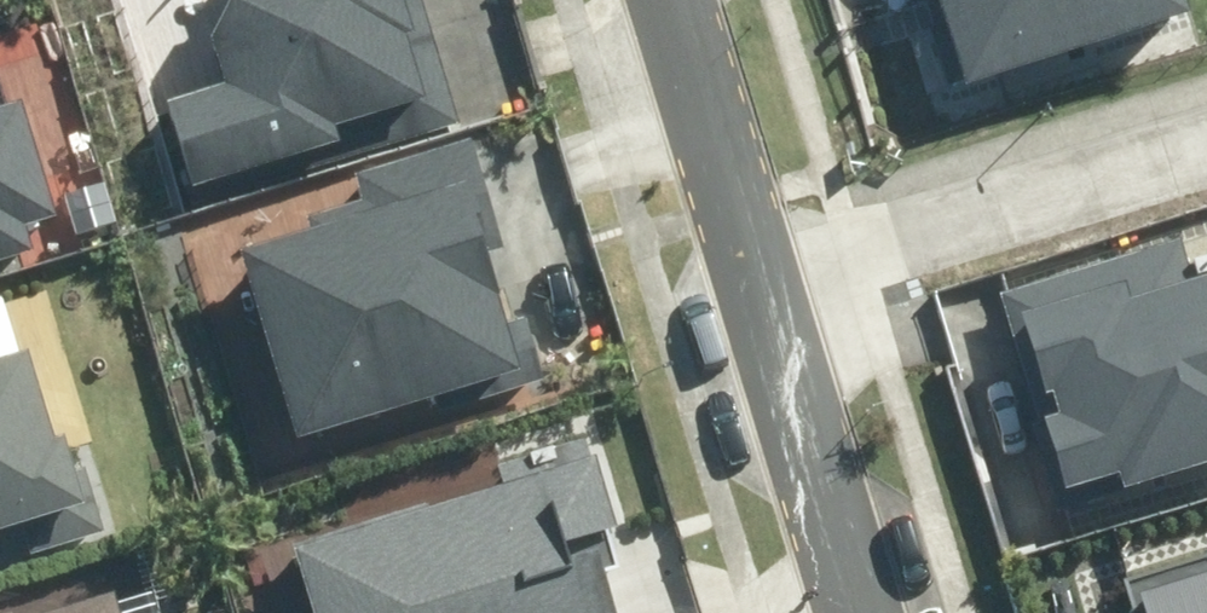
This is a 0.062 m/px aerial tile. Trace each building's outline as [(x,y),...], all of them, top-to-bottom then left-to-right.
[(176,200),(452,127),(419,0),(239,0),(192,101),(153,112),(176,200)] [(952,94),(1177,22),(1170,0),(922,0),(952,94)] [(20,270),(10,237),(48,226),(12,108),(0,112),(0,276),(20,270)] [(312,247),(227,273),(288,471),(526,397),(454,163),(301,210),(312,247)] [(1183,276),(1173,244),(1001,295),(1041,432),(1029,435),(1050,505),(1110,487),(1115,504),(1206,477),(1206,269),(1183,276)] [(99,536),(80,471),(56,478),(23,365),(0,372),(0,565),(99,536)] [(270,553),(286,612),(596,612),(587,579),(604,575),(578,474),(270,553)] [(110,604),(82,612),(113,612),(110,604)]
